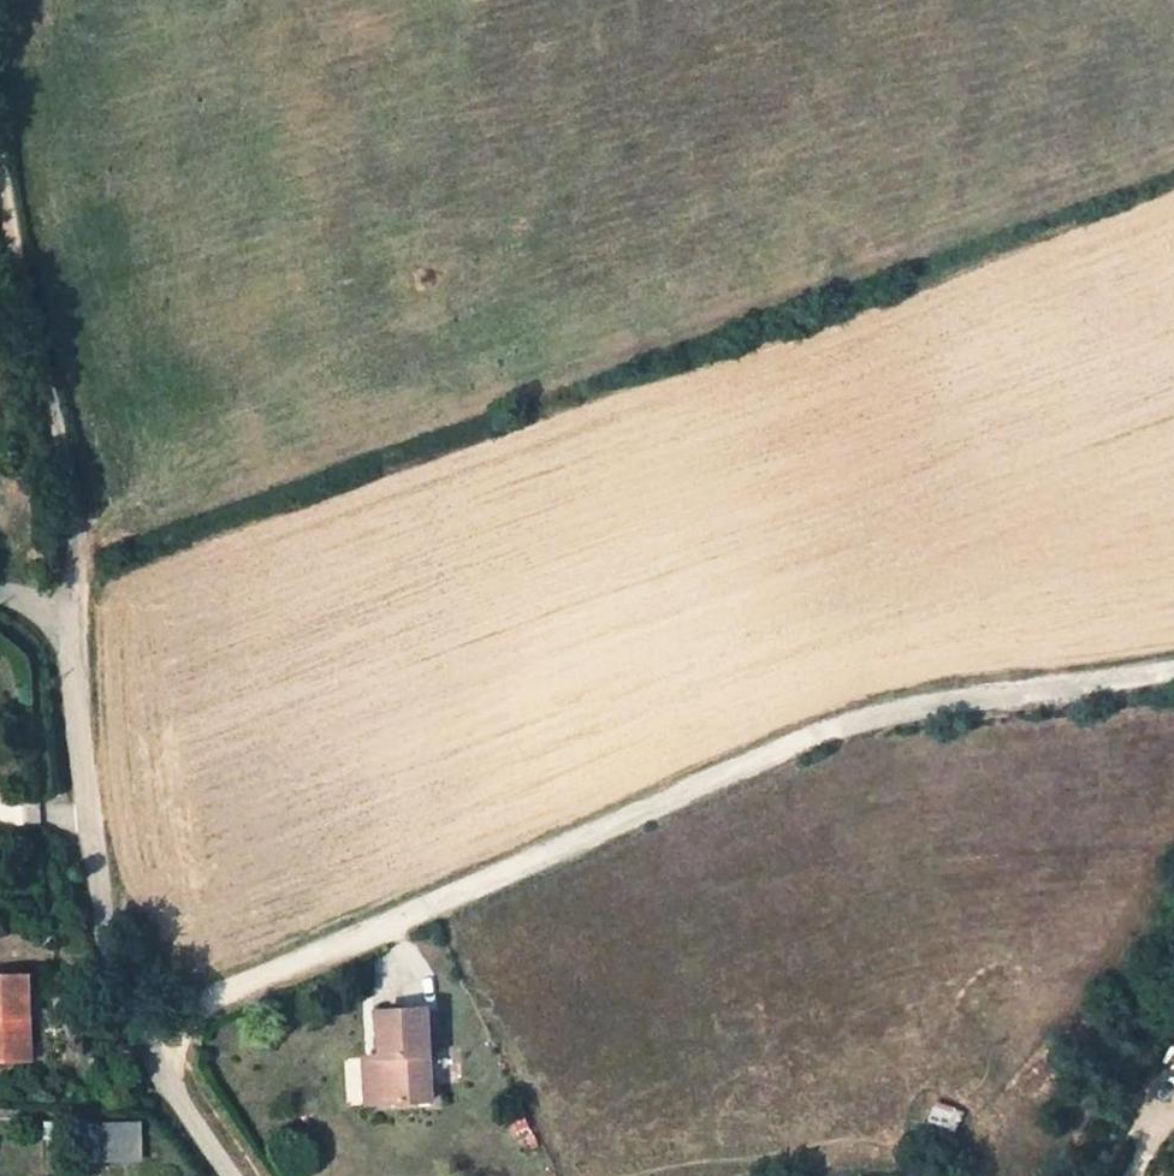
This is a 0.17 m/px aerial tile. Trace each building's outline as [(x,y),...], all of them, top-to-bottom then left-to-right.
[(28,1061),(26,977),(0,977),(0,1061),(28,1061)] [(379,1057),(371,1058),(373,1103),(431,1099),(425,1010),(378,1013),(379,1057)] [(371,1058),(362,1058),(364,1104),(373,1103),(371,1058)] [(137,1146),(136,1125),(98,1127),(99,1149),(137,1146)]
